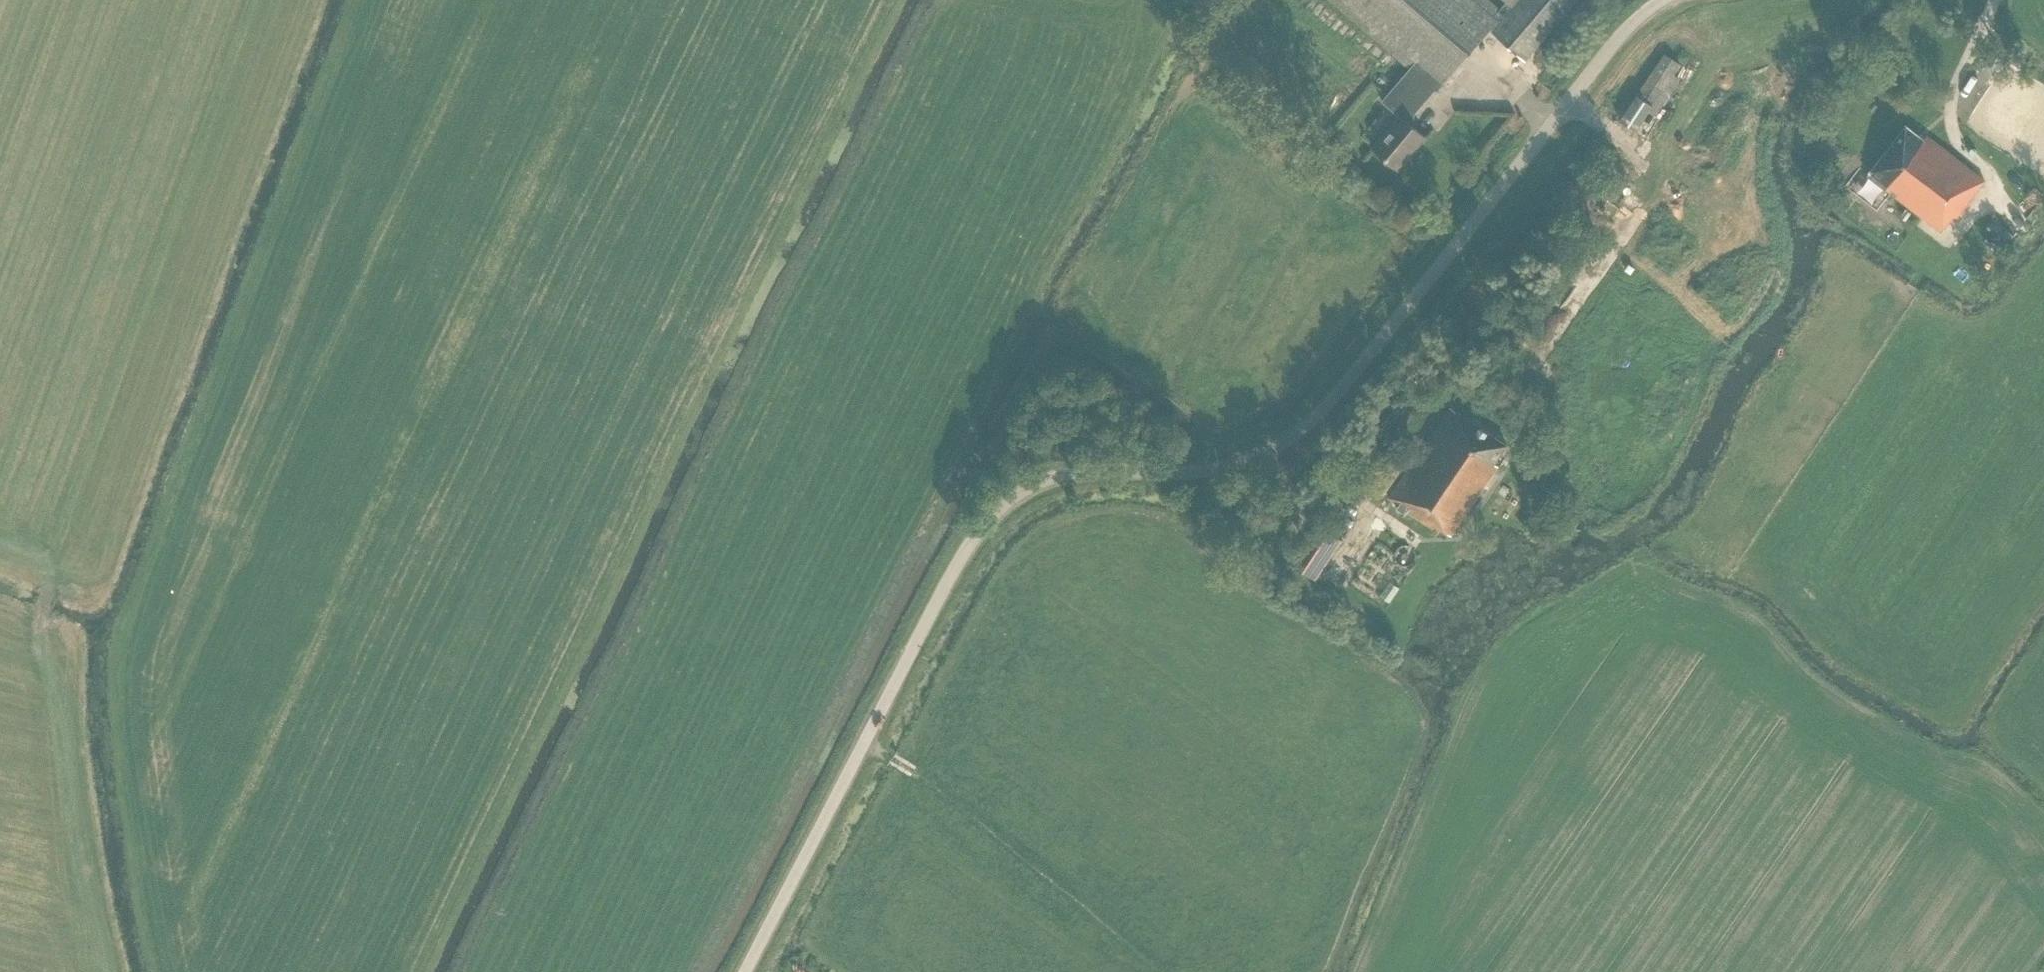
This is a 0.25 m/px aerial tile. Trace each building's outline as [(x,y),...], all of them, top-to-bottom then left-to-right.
[(1410,69),(1399,81),(1381,101),(1399,117),(1373,148),(1397,169),(1424,137),(1407,122),(1434,90),(1436,92),(1471,51),(1491,27),(1497,20),(1503,13),(1498,9),(1488,0),(1330,0),(1410,69)] [(1491,27),(1494,30),(1491,33),(1523,60),(1575,0),(1520,0),(1500,23),(1497,20),(1491,27)] [(1498,9),(1503,13),(1512,3),(1515,0),(1506,0),(1498,9)] [(1649,125),(1680,78),(1674,74),(1681,64),(1664,53),(1619,120),(1636,131),(1643,121),(1649,125)] [(1922,139),(1904,126),(1867,175),(1941,231),(1952,215),(1955,217),(1984,180),(1925,135),(1922,139)] [(1630,274),(1634,269),(1629,265),(1625,270),(1630,274)] [(1452,532),(1471,504),(1497,466),(1494,464),(1506,445),(1450,407),(1389,498),(1435,526),(1437,523),(1452,532)] [(1383,494),(1403,466),(1382,451),(1362,480),(1383,494)] [(1323,527),(1316,537),(1336,550),(1342,540),(1323,527)]
